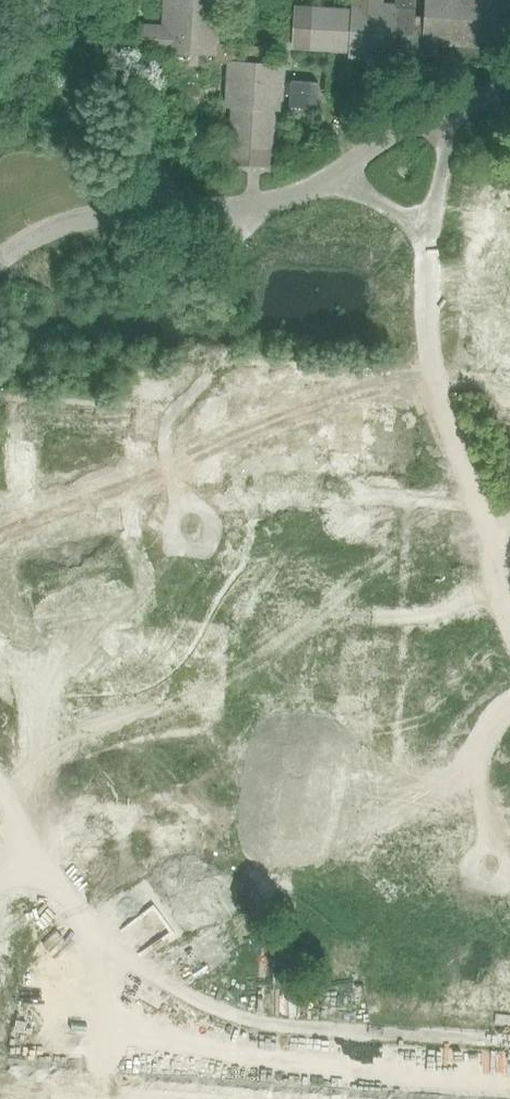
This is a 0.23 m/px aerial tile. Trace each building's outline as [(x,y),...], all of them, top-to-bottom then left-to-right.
[(138,48),(176,51),(175,70),(206,72),(206,62),(207,52),(244,54),(245,44),(232,44),(217,43),(218,15),(212,14),(213,0),(168,0),(168,8),(167,16),(170,16),(170,27),(139,25),(139,26),(138,48)] [(295,46),(352,49),(365,50),(365,57),(394,59),(394,52),(396,33),(396,21),(397,5),(384,4),(384,0),(356,0),(356,6),(355,10),(298,7),(295,46)] [(394,52),(410,53),(425,53),(426,54),(434,54),(435,42),(464,43),(464,37),(476,38),(489,38),(509,39),(509,0),(506,0),(427,0),(427,1),(419,0),(397,0),(397,5),(396,21),(396,33),(394,52)] [(115,23),(126,24),(127,2),(116,2),(115,23)] [(207,52),(206,62),(230,63),(229,92),(234,92),(234,106),(232,146),(231,147),(247,147),(246,164),(269,166),(273,107),(278,107),(278,94),(291,94),(290,108),(316,109),(318,84),(318,82),(292,81),(291,83),(282,82),(282,65),(269,64),(269,46),(245,44),(244,54),(207,52)]
